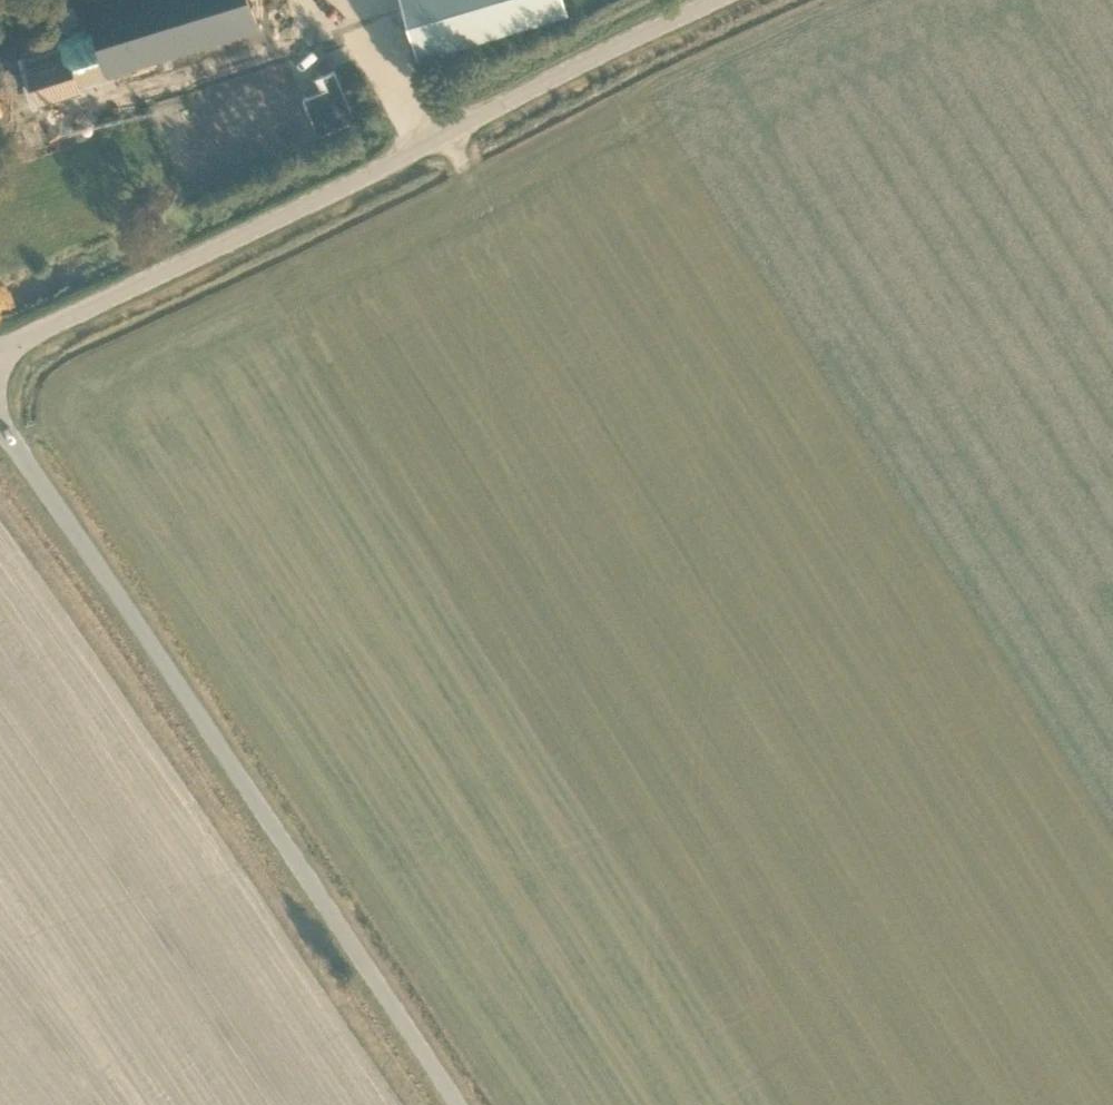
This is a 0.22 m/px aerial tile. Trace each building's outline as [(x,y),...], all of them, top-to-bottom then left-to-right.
[(253,0),(87,0),(97,33),(64,43),(66,50),(28,62),(40,99),(80,87),(79,82),(131,65),(131,67),(261,27),(253,0)] [(417,50),(567,6),(565,0),(403,0),(417,50)] [(336,70),(325,74),(330,86),(305,97),(320,133),(356,118),(336,70)]
